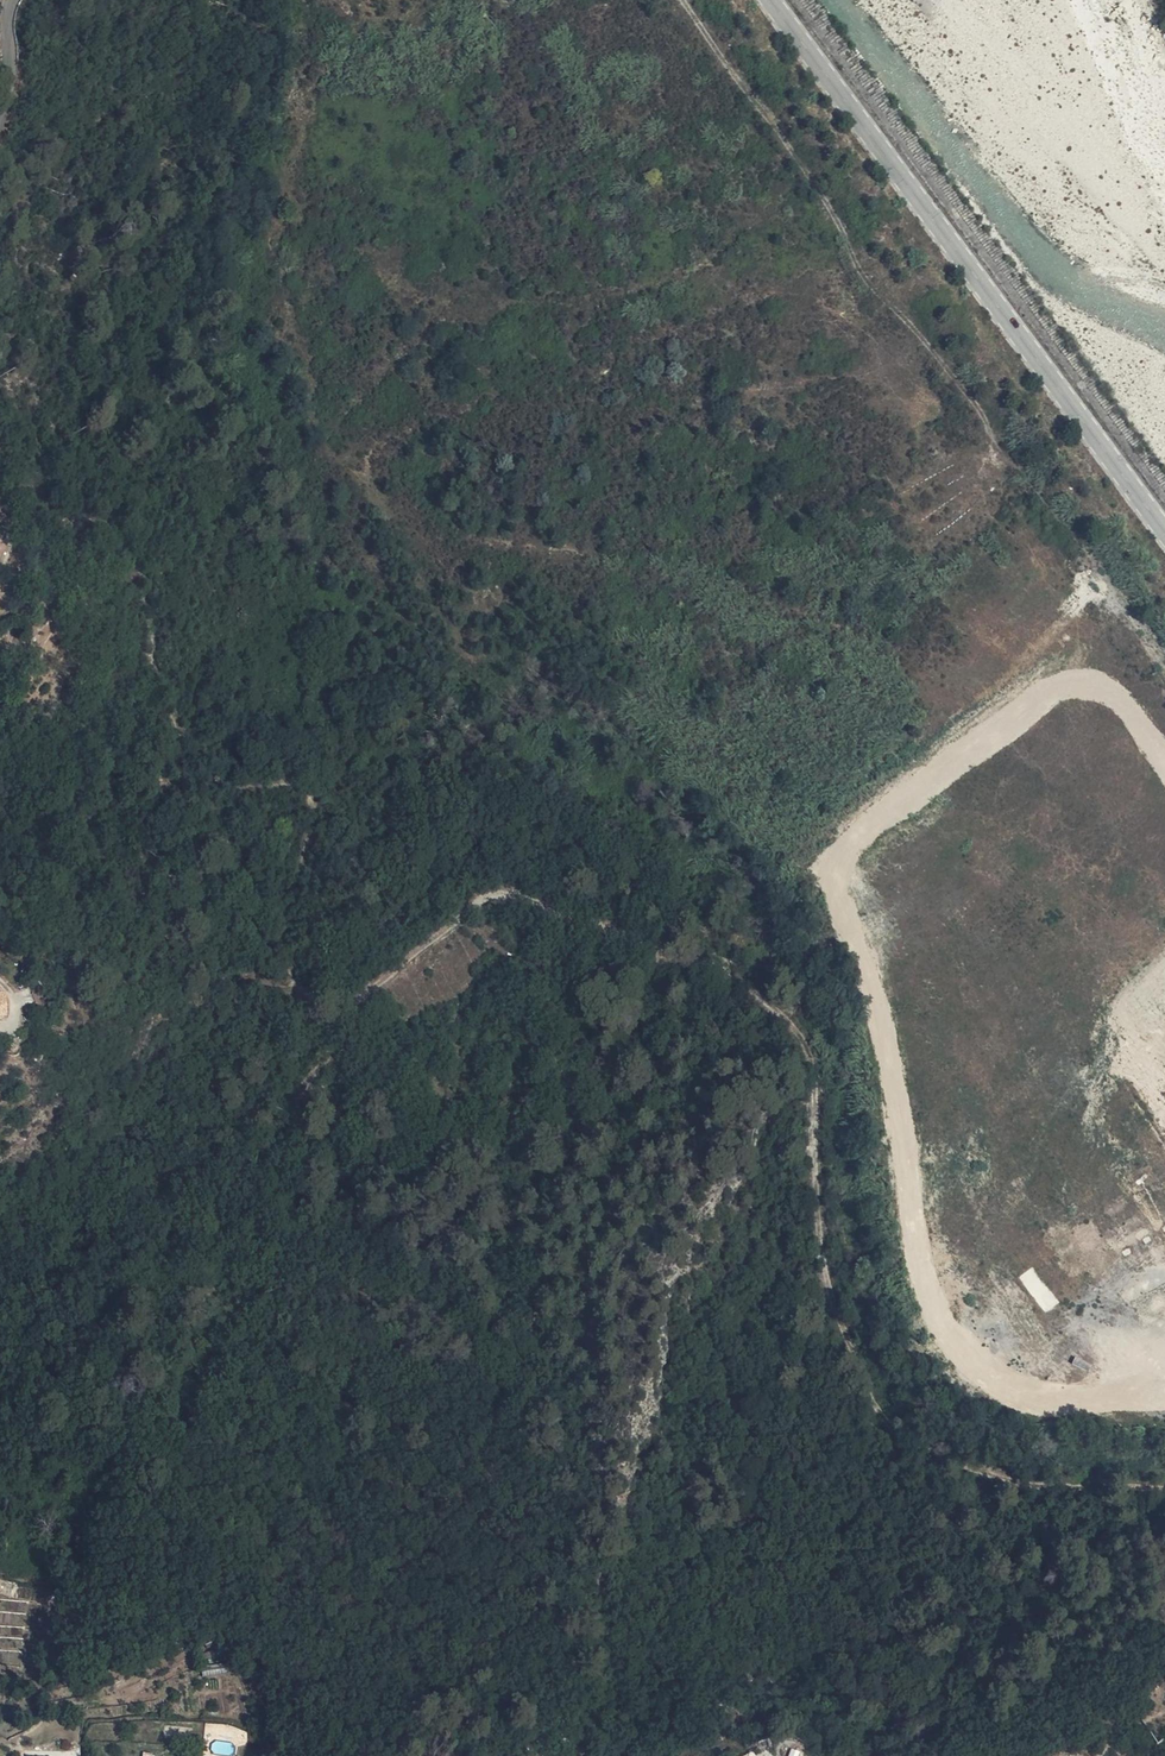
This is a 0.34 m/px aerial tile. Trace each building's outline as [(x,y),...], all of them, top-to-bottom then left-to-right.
[(8,544),(0,540),(0,558),(8,544)] [(57,579),(63,567),(55,563),(49,575),(57,579)] [(276,950),(282,937),(280,936),(267,930),(261,944),(276,950)] [(9,1033),(5,1013),(0,1014),(0,1035),(9,1033)]
